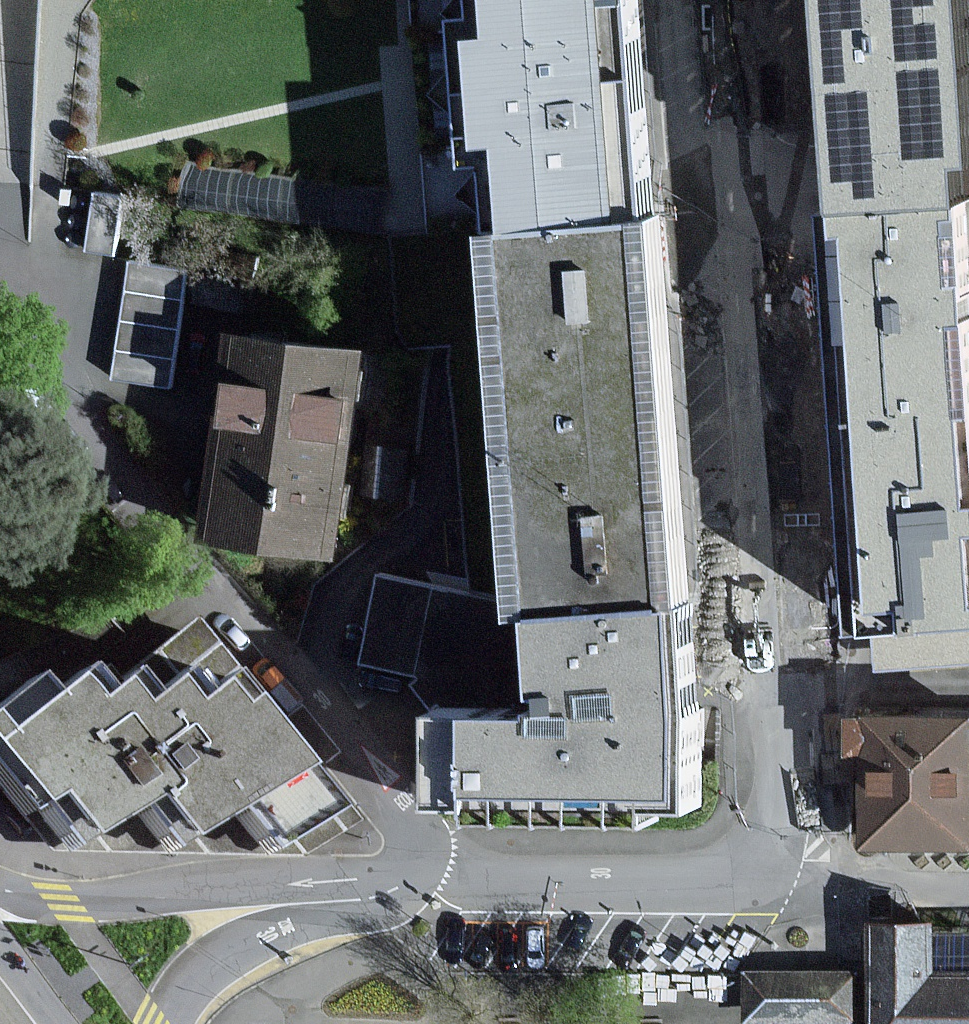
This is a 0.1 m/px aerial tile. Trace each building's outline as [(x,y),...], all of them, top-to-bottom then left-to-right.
[(475,63),(491,230),(660,214),(647,81),(640,0),(469,0),(475,63)] [(806,15),(821,212),(965,204),(962,164),(968,164),(968,0),(805,0),(806,15)] [(126,200),(95,194),(85,252),(115,257),(126,200)] [(821,212),(854,632),(874,631),(876,669),(968,663),(968,240),(965,204),(821,212)] [(667,294),(660,214),(491,230),(519,605),(520,616),(537,614),(541,711),(435,713),(432,804),(697,808),(697,741),(696,604),(694,583),(691,545),(672,349),(667,294)] [(191,272),(132,263),(114,380),(173,390),(191,272)] [(371,353),(233,335),(207,538),(345,556),(371,353)] [(519,605),(381,578),(361,664),(408,676),(435,713),(541,711),(537,614),(520,616),(519,605)] [(94,842),(140,809),(177,859),(241,812),(272,851),(343,809),(231,675),(209,694),(191,670),(152,696),(134,671),(108,693),(90,669),(53,697),(39,677),(0,708),(0,779),(31,822),(62,799),(94,842)] [(968,851),(968,713),(849,714),(849,745),(849,761),(867,761),(868,852),(968,851)] [(873,927),(874,1023),(968,1023),(968,974),(936,975),(936,927),(873,927)] [(855,973),(748,973),(748,1023),(855,1023),(855,973)]
